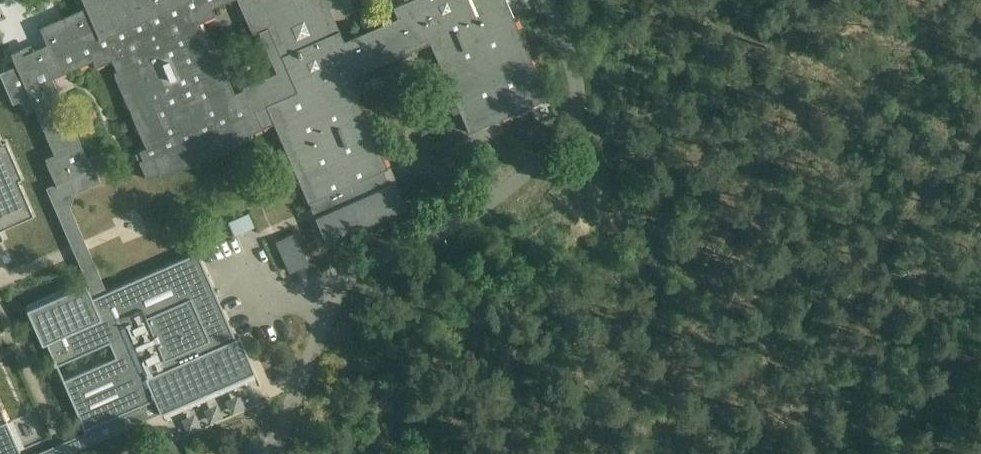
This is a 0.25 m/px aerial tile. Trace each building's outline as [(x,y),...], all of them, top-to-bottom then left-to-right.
[(9,105),(19,101),(25,113),(35,109),(55,154),(45,158),(56,184),(91,169),(52,78),(93,60),(96,67),(112,60),(116,71),(113,73),(146,148),(139,151),(139,152),(135,154),(146,179),(159,173),(161,178),(163,176),(164,177),(183,169),(183,168),(186,167),(205,159),(205,158),(208,157),(227,149),(227,148),(231,147),(231,148),(250,139),(250,138),(252,138),(250,133),(274,123),(308,203),(309,203),(311,207),(316,218),(326,241),(404,207),(394,183),(389,185),(382,169),(388,167),(348,78),(430,42),(470,131),(548,97),(505,0),(404,0),(405,2),(393,7),(397,18),(345,41),(330,8),(341,3),(340,0),(237,0),(248,25),(240,29),(243,36),(251,33),(252,34),(258,32),(276,73),(243,88),(244,90),(233,94),(207,32),(204,34),(199,22),(215,15),(212,9),(232,0),(83,0),(86,7),(39,28),(47,44),(22,55),(20,50),(11,54),(16,66),(0,73),(0,84),(9,105)] [(33,216),(18,180),(22,178),(6,142),(2,142),(0,137),(0,230),(33,216)] [(83,287),(28,312),(34,327),(43,346),(47,344),(57,365),(110,342),(116,357),(64,380),(86,430),(155,399),(156,401),(161,411),(161,412),(254,372),(256,371),(240,335),(236,337),(235,336),(198,254),(197,251),(107,292),(70,208),(76,194),(100,183),(94,170),(92,171),(91,169),(56,184),(45,189),(70,247),(75,256),(90,291),(87,292),(85,287),(83,287)] [(229,237),(236,252),(257,243),(250,227),(229,237)] [(21,452),(0,405),(0,453),(16,453),(21,452)]
